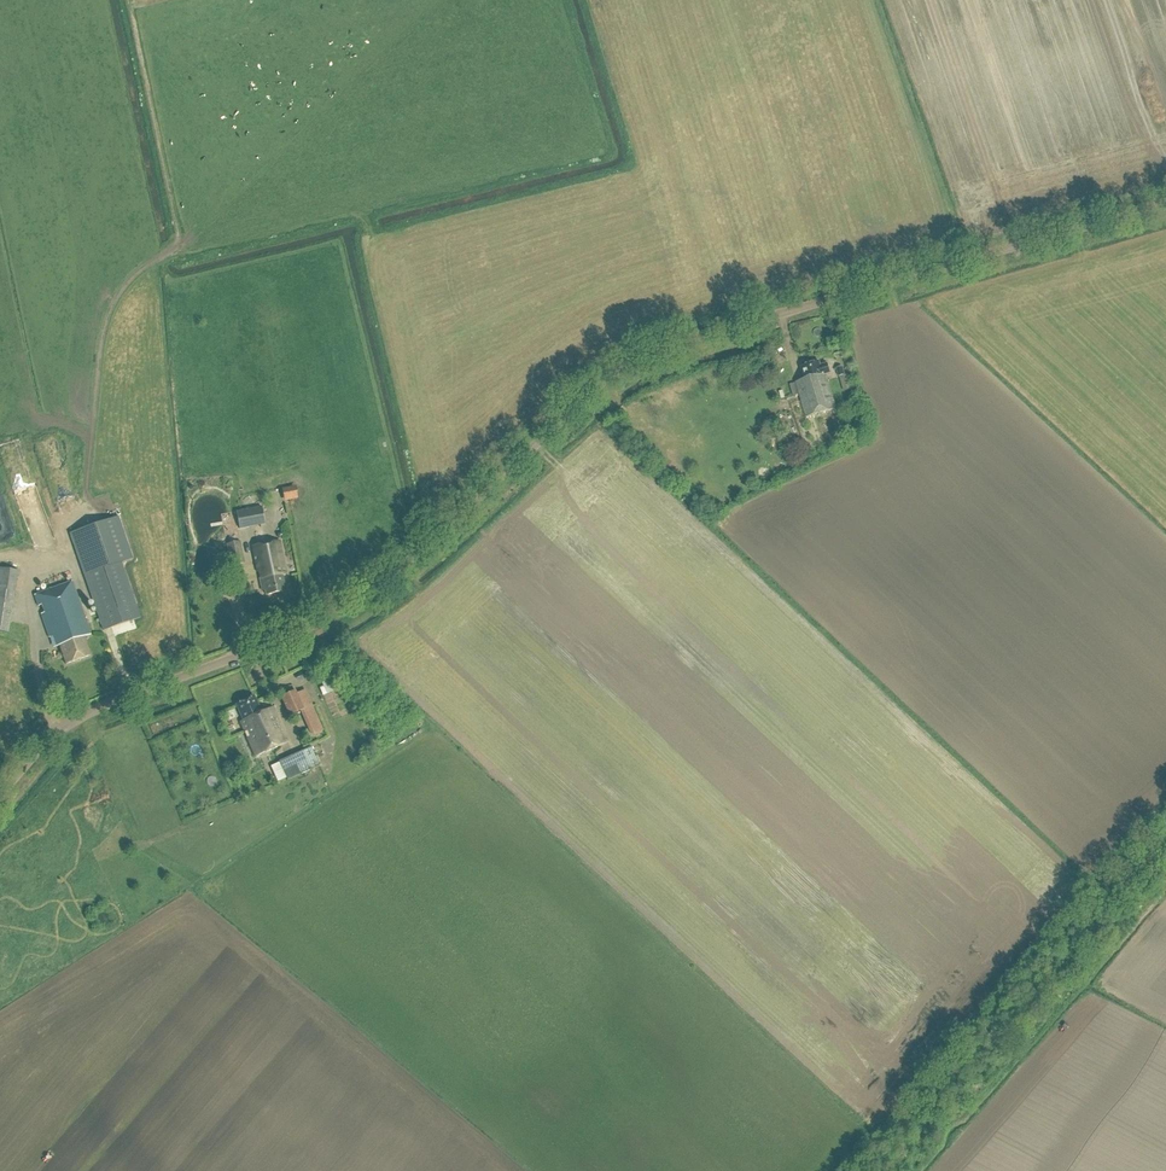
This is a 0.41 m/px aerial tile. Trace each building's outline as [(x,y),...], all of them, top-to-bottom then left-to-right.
[(820,366),(820,365),(819,362),(801,367),(805,380),(796,383),(806,418),(836,409),(826,375),(830,373),(828,364),(820,366)] [(804,423),(794,389),(779,393),(789,428),(804,423)] [(850,414),(856,437),(866,434),(859,411),(850,414)] [(239,530),(264,525),(261,508),(236,513),(239,530)] [(70,534),(84,577),(103,632),(141,619),(122,564),(133,559),(118,518),(70,534)] [(286,571),(280,541),(253,546),(258,572),(262,571),(263,578),(260,578),(263,591),(266,590),(267,595),(286,591),(283,575),(287,574),(286,571)] [(225,544),(230,566),(244,563),(239,542),(225,544)] [(9,635),(18,572),(0,569),(0,633),(9,635)] [(85,639),(91,637),(72,583),(34,596),(38,606),(43,604),(46,613),(40,614),(49,639),(53,637),(56,648),(59,647),(66,665),(91,656),(85,639)] [(281,697),(282,700),(289,716),(300,711),(302,710),(296,694),(295,693),(294,691),(281,697)] [(263,713),(255,697),(237,705),(244,721),(242,722),(246,732),(263,724),(264,727),(281,720),(275,708),(263,713)] [(302,710),(310,728),(318,725),(320,724),(312,706),(312,705),(309,707),(302,710)] [(290,742),(281,720),(264,727),(263,724),(246,732),(258,757),(290,742)] [(280,761),(283,767),(288,779),(319,766),(311,747),(280,761)] [(258,790),(269,786),(261,769),(250,773),(258,790)] [(169,803),(169,811),(179,810),(179,802),(169,803)]
